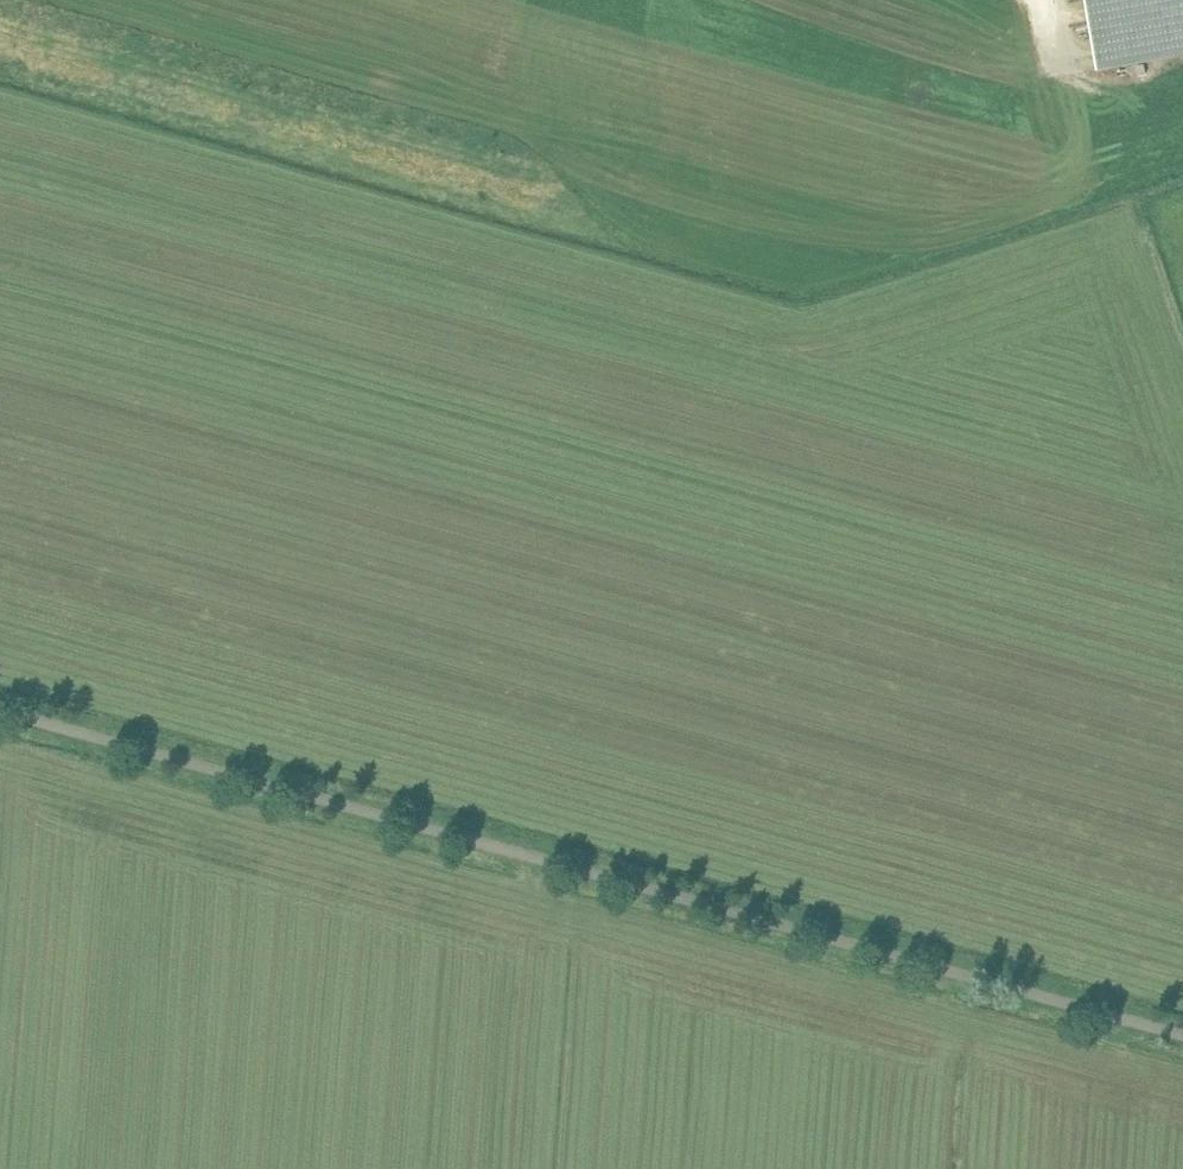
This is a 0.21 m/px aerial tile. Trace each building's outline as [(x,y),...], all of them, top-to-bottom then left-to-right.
[(1093,66),(1182,50),(1182,0),(1082,0),(1093,66)]
